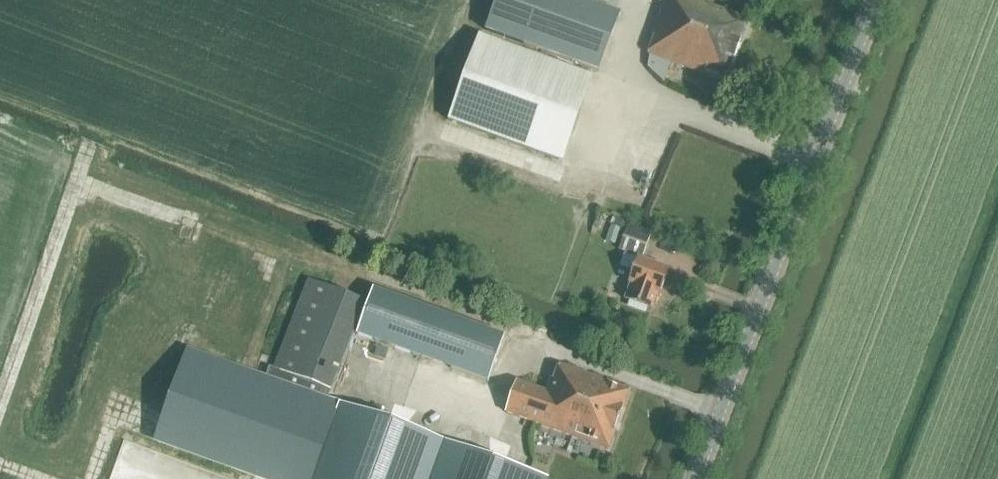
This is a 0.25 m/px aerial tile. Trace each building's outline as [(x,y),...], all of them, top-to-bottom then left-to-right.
[(467,25),(600,72),(621,14),(583,0),(476,0),(467,25)] [(750,22),(692,0),(667,0),(653,36),(656,37),(650,54),(727,83),(750,22)] [(593,76),(479,33),(447,120),(561,162),(593,76)] [(628,223),(619,250),(642,258),(652,231),(628,223)] [(634,272),(630,283),(632,284),(626,299),(654,309),(659,294),(661,294),(669,270),(640,260),(640,261),(625,255),(620,267),(634,272)] [(260,267),(275,271),(278,261),(263,256),(260,267)] [(545,476),(342,404),(328,399),(365,302),(307,280),(273,370),(268,368),(264,378),(189,352),(156,443),(257,478),(544,478),(545,476)] [(373,288),(356,335),(488,381),(504,334),(373,288)] [(610,450),(631,390),(561,365),(556,380),(553,379),(548,392),(517,381),(506,413),(610,450)]
